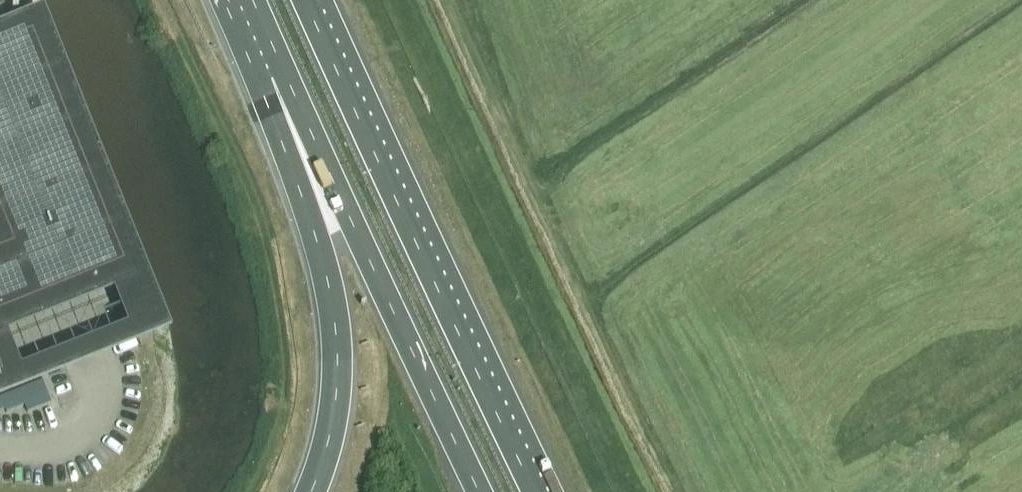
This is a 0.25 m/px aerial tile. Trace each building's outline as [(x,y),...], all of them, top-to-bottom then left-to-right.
[(62,296),(91,284),(63,213),(80,206),(23,61),(0,71),(0,321),(62,296)]
